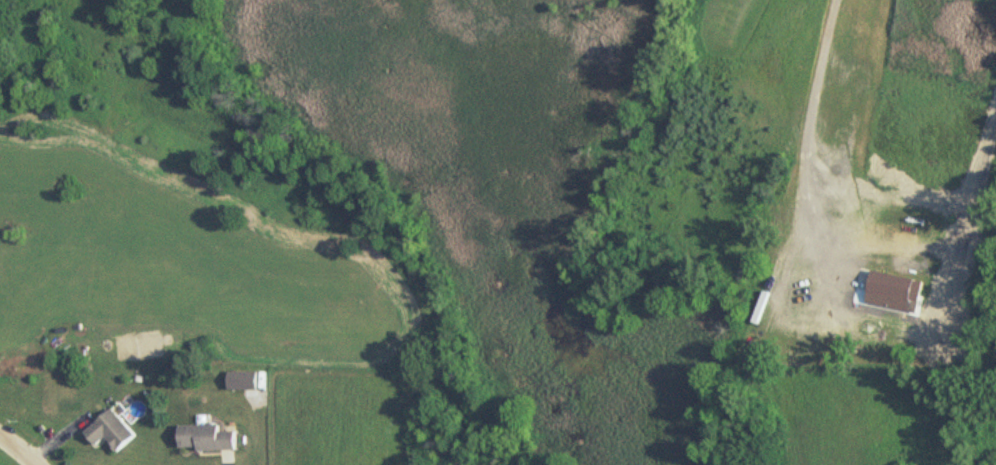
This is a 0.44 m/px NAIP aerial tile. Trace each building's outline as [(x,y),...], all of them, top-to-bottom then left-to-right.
[(108,439),(119,453),(138,438),(115,409),(86,432),(98,446),(108,439)] [(223,426),(179,427),(180,452),(239,450),(239,432),(223,432),(223,426)]
